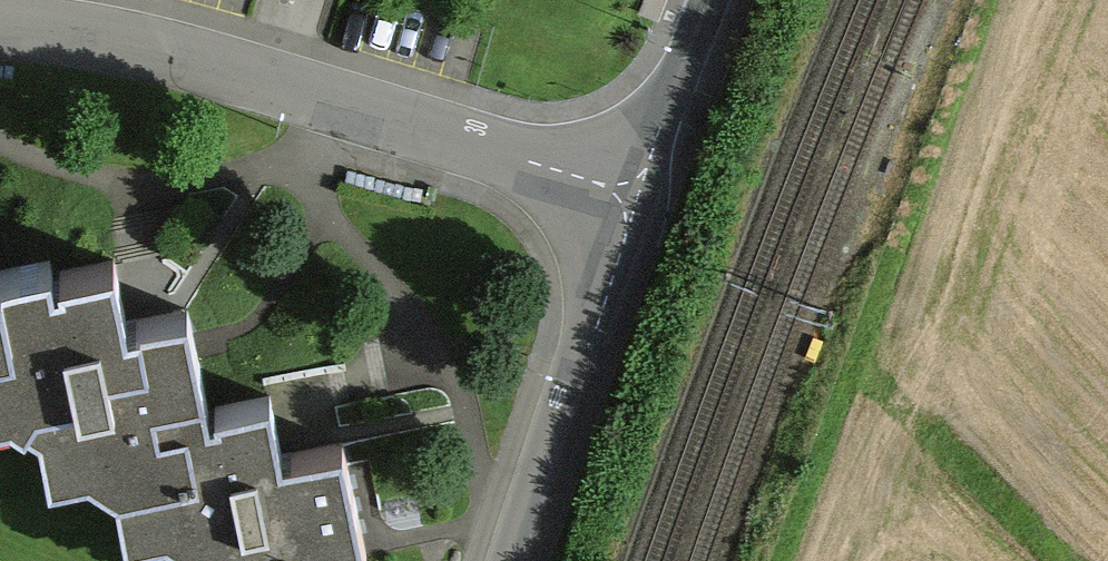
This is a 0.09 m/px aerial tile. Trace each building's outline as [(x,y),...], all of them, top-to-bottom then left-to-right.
[(202,318),(144,330),(135,269),(68,283),(65,272),(21,281),(32,347),(0,353),(0,424),(28,420),(37,428),(51,437),(63,487),(101,479),(131,497),(216,479),(203,424),(223,419),(202,318)] [(32,347),(21,281),(0,284),(0,353),(32,347)] [(358,452),(299,464),(288,406),(223,419),(203,424),(216,479),(131,497),(143,550),(186,543),(211,560),(381,560),(358,452)]
